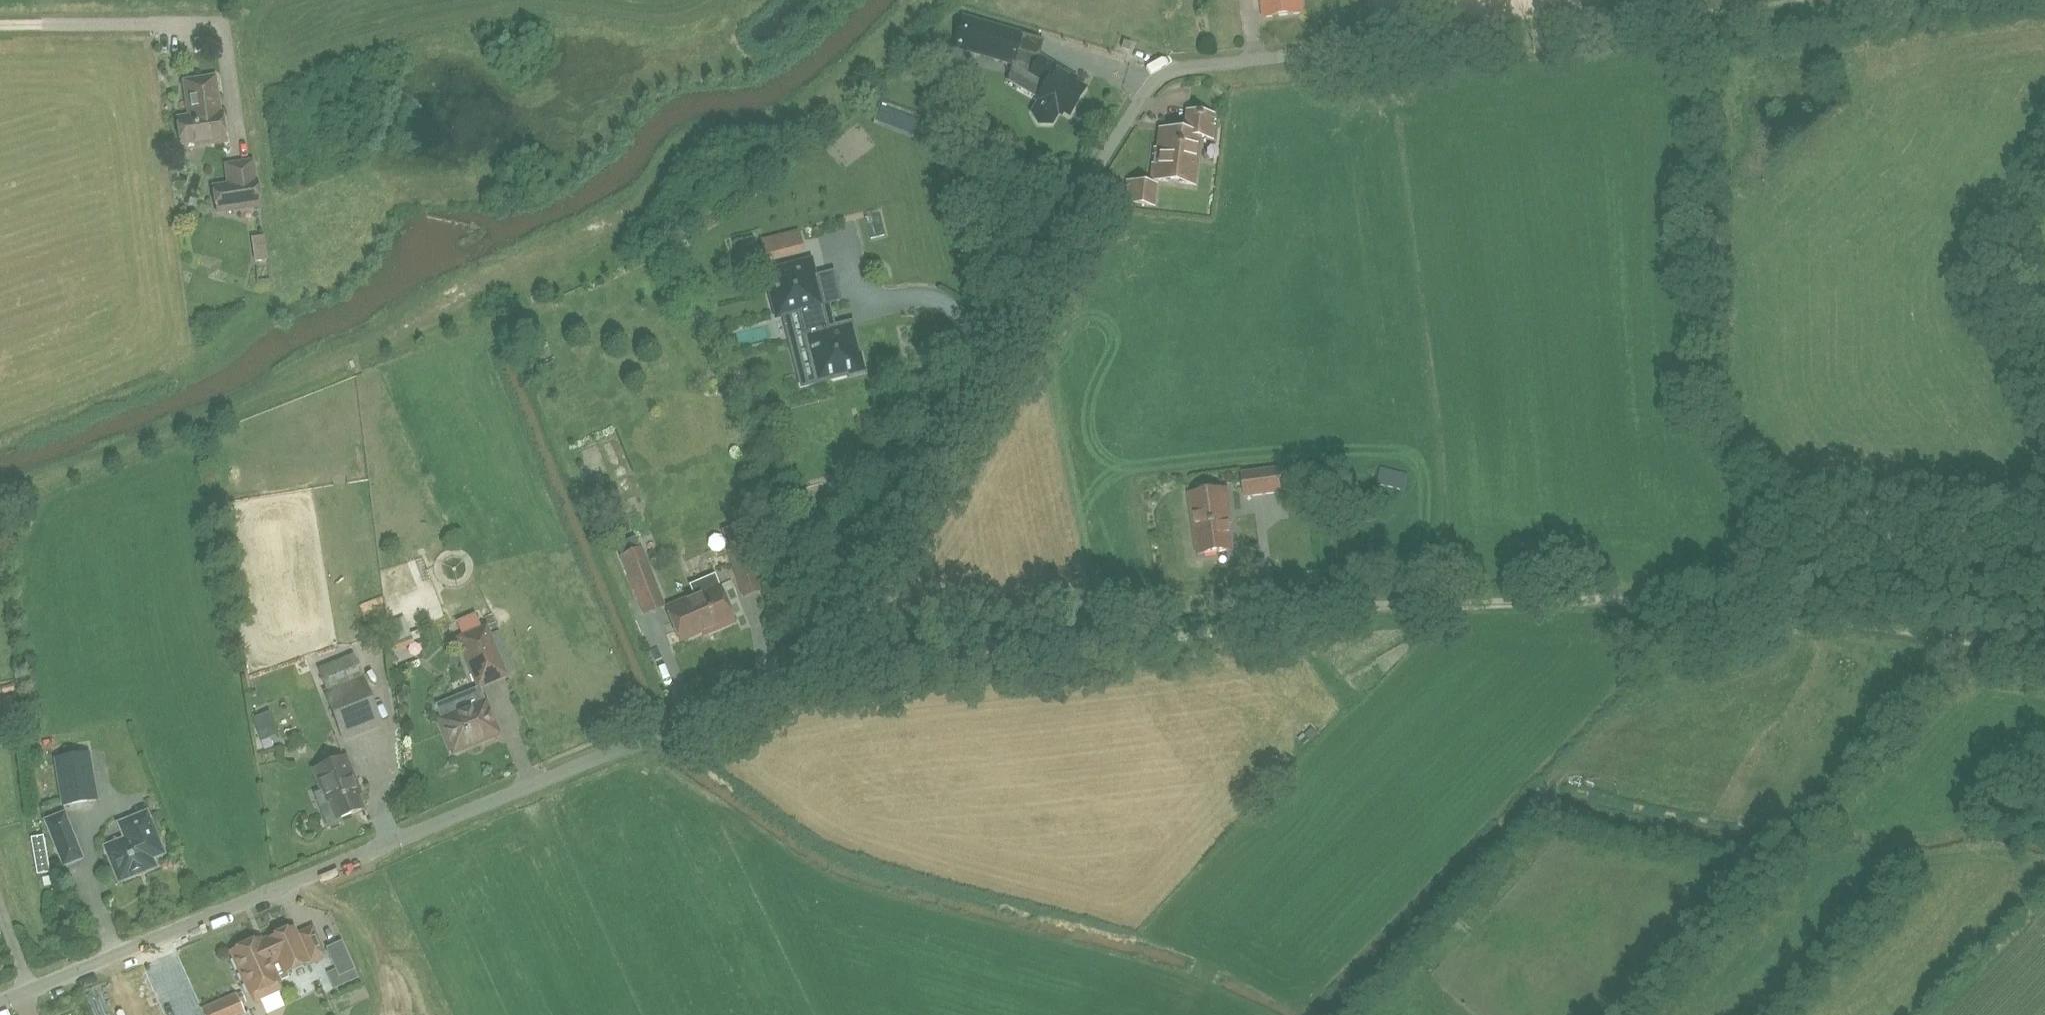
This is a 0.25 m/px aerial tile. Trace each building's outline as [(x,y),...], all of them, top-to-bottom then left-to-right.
[(1305,15),(1303,0),(1264,0),(1266,19),(1305,15)] [(1016,52),(1038,58),(1043,41),(963,20),(954,51),(1012,65),(1016,52)] [(1059,111),(1069,117),(1085,91),(1074,83),(1075,80),(1038,58),(1029,75),(1045,85),(1038,98),(1041,100),(1033,113),(1039,124),(1051,124),(1059,111)] [(220,114),(215,79),(186,83),(191,118),(179,120),(183,146),(196,144),(196,147),(226,143),(222,114),(220,114)] [(1211,138),(1214,116),(1188,113),(1185,133),(1161,130),(1158,150),(1156,150),(1152,180),(1193,185),(1199,137),(1211,138)] [(230,186),(215,188),(219,214),(260,208),(257,182),(255,182),(253,163),(227,167),(230,186)] [(1154,186),(1128,183),(1126,203),(1152,206),(1154,186)] [(765,243),(770,263),(812,251),(807,231),(765,243)] [(267,260),(265,237),(252,239),(255,261),(267,260)] [(818,383),(864,371),(852,325),(829,331),(812,261),(765,273),(777,319),(800,313),(818,383)] [(1242,474),(1245,497),(1281,493),(1278,469),(1242,474)] [(1227,510),(1230,510),(1227,490),(1190,495),(1198,555),(1233,550),(1227,510)] [(617,547),(637,595),(646,615),(664,607),(635,539),(617,547)] [(743,596),(761,590),(746,544),(728,550),(743,596)] [(734,623),(719,587),(715,577),(690,587),(695,597),(667,609),(681,642),(714,628),(716,631),(734,623)] [(367,618),(391,613),(388,597),(364,602),(367,618)] [(482,631),(475,616),(456,624),(462,639),(482,631)] [(462,639),(460,640),(479,688),(506,676),(487,629),(482,631),(462,639)] [(415,643),(411,631),(394,638),(398,649),(415,643)] [(535,683),(532,676),(551,669),(535,632),(501,646),(519,690),(535,683)] [(313,668),(324,693),(341,738),(379,723),(350,653),(313,668)] [(24,709),(20,697),(6,701),(10,713),(24,709)] [(487,702),(440,721),(454,754),(500,735),(487,702)] [(88,754),(55,759),(63,806),(96,801),(88,754)] [(329,801),(317,805),(327,829),(339,824),(338,820),(361,811),(355,797),(359,796),(344,759),(313,771),(321,791),(325,790),(329,801)] [(129,841),(108,849),(121,882),(156,868),(153,860),(165,855),(149,815),(123,825),(129,841)] [(49,823),(66,866),(84,859),(68,816),(49,823)] [(271,939),(271,941),(263,945),(261,940),(247,946),(244,945),(237,948),(236,951),(233,953),(252,996),(280,983),(272,965),(285,959),(290,969),(292,970),(308,963),(308,965),(326,957),(314,930),(297,937),(294,929),(271,939)] [(343,943),(328,950),(337,970),(328,974),(335,990),(359,979),(343,943)] [(264,999),(268,1014),(273,1014),(290,1010),(285,993),(264,999)] [(246,1014),(237,996),(203,1011),(205,1014),(245,1014),(246,1014)]
